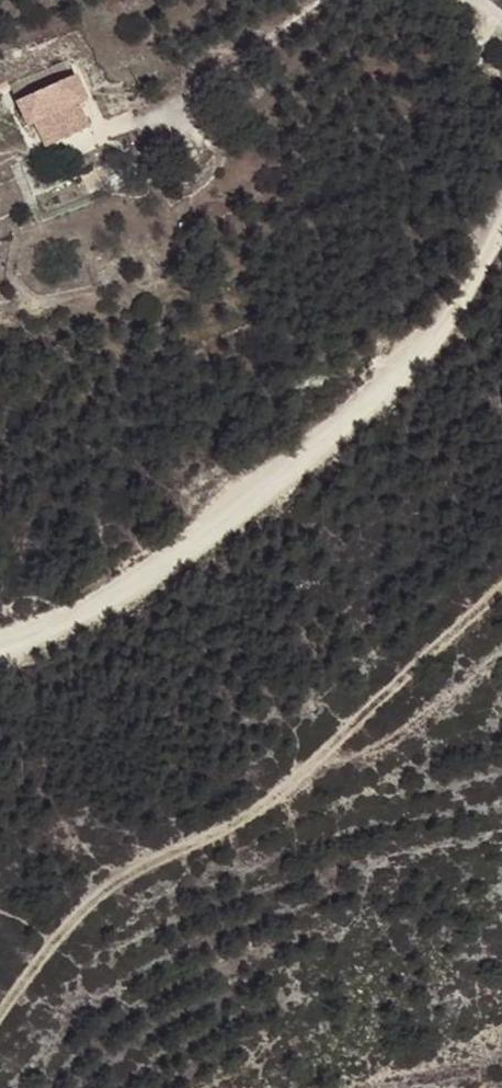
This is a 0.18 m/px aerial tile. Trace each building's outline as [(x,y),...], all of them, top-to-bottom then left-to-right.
[(72,76),(16,102),(26,125),(30,123),(41,145),(83,125),(75,103),(82,99),(72,76)] [(86,187),(95,183),(90,170),(82,175),(86,187)]
